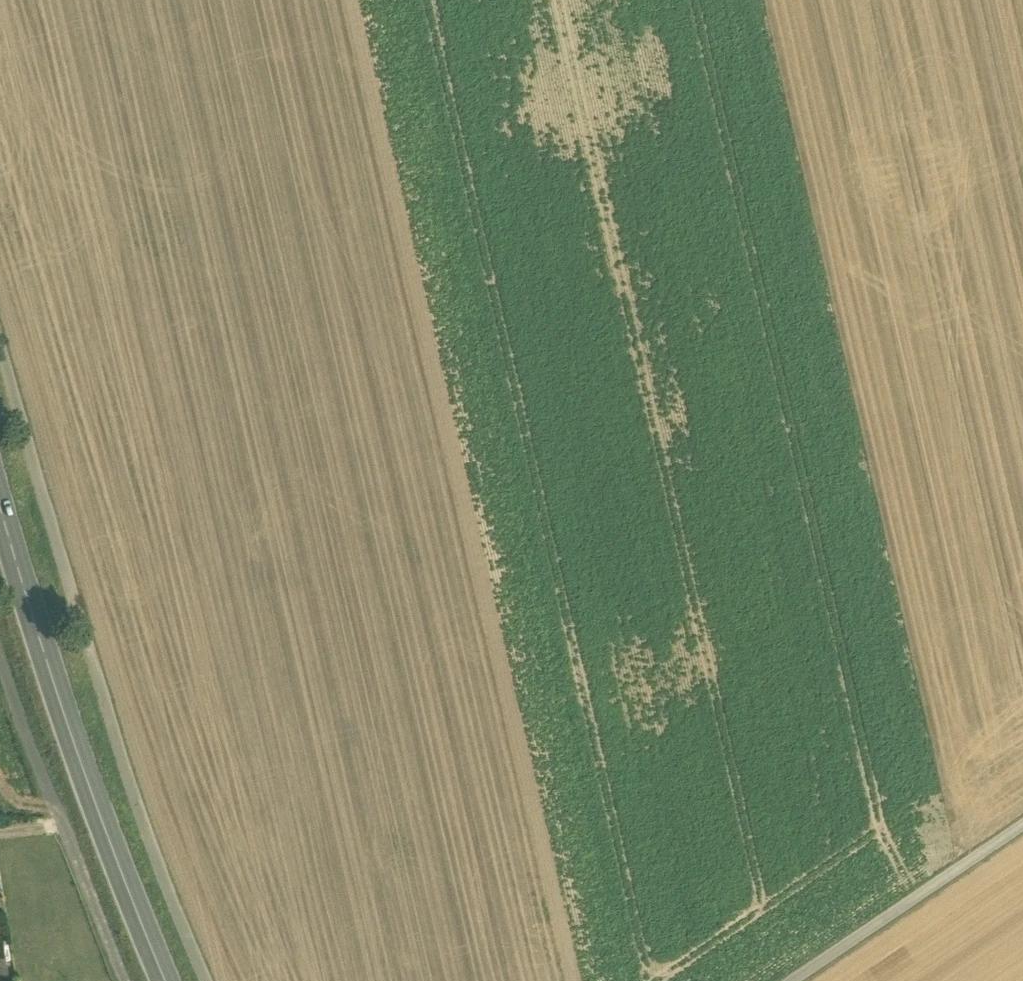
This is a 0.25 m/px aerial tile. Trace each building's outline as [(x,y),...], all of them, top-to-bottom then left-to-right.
[(9,973),(4,939),(0,940),(0,975),(9,973)]
